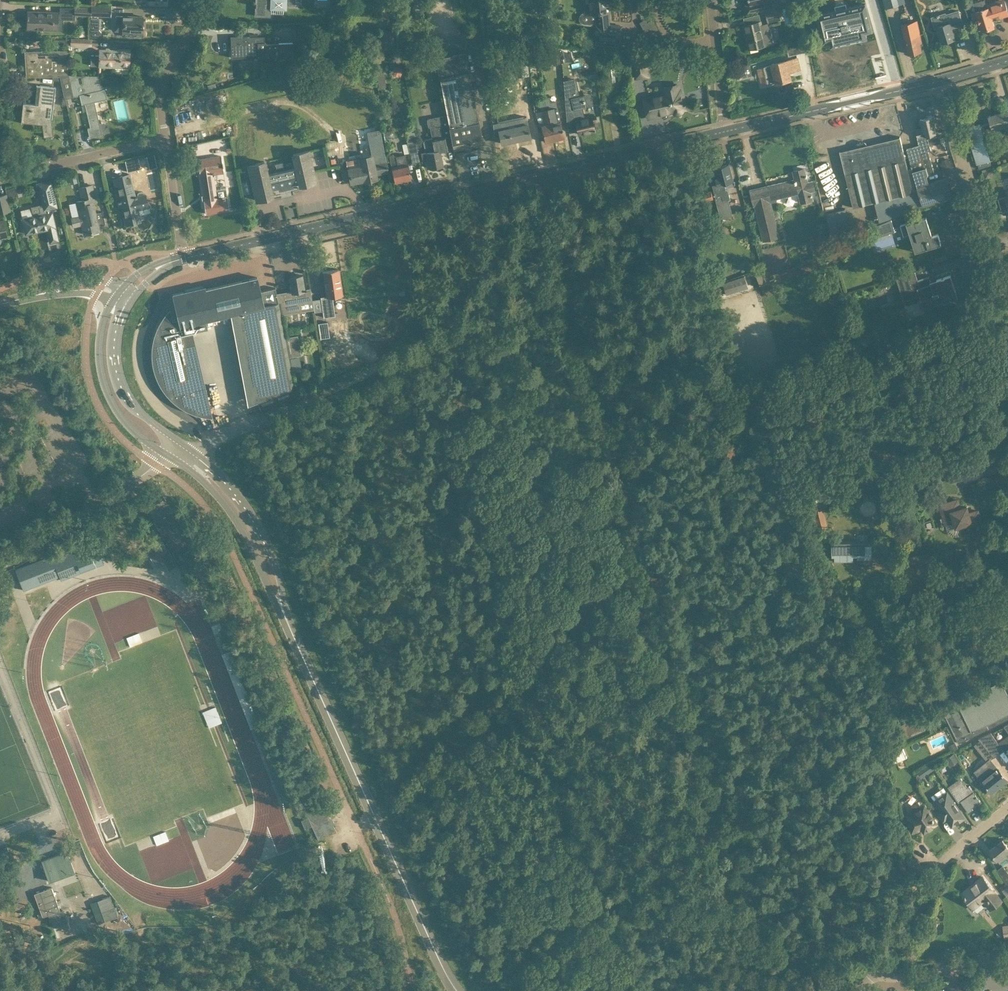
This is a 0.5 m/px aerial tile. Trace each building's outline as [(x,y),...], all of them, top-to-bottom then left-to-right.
[(254,6),(255,6),(255,10),(255,16),(265,16),(270,16),(271,4),(275,4),(277,1),(277,0),(256,0),(255,4),(254,3),(254,6)] [(414,10),(425,8),(424,0),(413,0),(414,10)] [(607,0),(588,0),(589,4),(584,4),(585,13),(583,14),(580,17),(580,19),(584,23),(595,24),(593,38),(605,40),(607,40),(618,41),(620,41),(621,26),(609,25),(607,12),(609,11),(607,0)] [(781,6),(779,0),(749,0),(750,4),(746,5),(747,12),(751,11),(752,12),(781,6)] [(885,8),(905,3),(904,0),(883,0),(885,8)] [(971,12),(972,17),(974,22),(978,20),(981,30),(994,26),(991,15),(999,12),(1000,16),(1007,13),(1006,7),(1004,1),(987,6),(988,7),(971,12)] [(836,10),(818,14),(824,41),(837,38),(839,44),(860,39),(858,33),(872,30),(865,3),(847,7),(846,3),(835,5),(836,10)] [(91,5),(91,15),(111,16),(111,6),(91,5)] [(75,7),(75,15),(90,15),(91,6),(75,6),(75,7)] [(27,15),(27,18),(28,18),(28,28),(39,29),(57,29),(62,29),(62,28),(54,28),(54,19),(57,19),(75,19),(75,15),(75,7),(59,7),(59,13),(57,13),(57,12),(40,12),(28,11),(28,15),(27,15)] [(765,11),(768,22),(780,19),(778,8),(765,11)] [(552,23),(551,9),(543,9),(544,23),(552,23)] [(942,42),(955,38),(951,28),(964,24),(962,18),(961,19),(959,10),(950,13),(951,14),(947,16),(946,14),(945,15),(945,13),(939,15),(939,14),(936,15),(936,16),(932,17),(935,27),(937,27),(942,42)] [(116,22),(116,29),(123,29),(122,30),(143,31),(143,16),(128,16),(123,16),(116,15),(116,22)] [(91,17),(90,36),(101,37),(101,31),(99,29),(100,18),(91,17)] [(921,42),(916,20),(901,24),(908,54),(921,51),(919,42),(921,42)] [(773,41),(770,29),(768,23),(761,25),(760,21),(757,21),(743,25),(749,49),(766,45),(773,43),(773,41)] [(395,30),(381,30),(381,51),(395,51),(395,30)] [(264,42),(264,36),(257,36),(257,39),(249,39),(249,36),(231,37),(232,54),(250,54),(250,48),(258,48),(258,55),(274,55),(274,58),(276,58),(276,57),(291,57),(290,43),(266,43),(266,42),(264,42)] [(529,45),(530,57),(538,56),(537,44),(529,45)] [(788,56),(807,51),(806,45),(787,49),(788,56)] [(129,50),(112,50),(100,49),(100,55),(91,54),(91,65),(129,67),(129,50)] [(559,49),(552,50),(553,64),(560,63),(559,49)] [(27,77),(40,76),(60,75),(68,75),(67,50),(25,52),(27,77)] [(512,52),(513,66),(527,64),(526,50),(512,52)] [(439,79),(447,115),(449,127),(448,127),(450,136),(453,149),(460,148),(460,146),(475,143),(476,145),(483,143),(479,121),(478,121),(469,73),(465,53),(435,59),(439,79)] [(647,56),(632,59),(635,79),(650,77),(648,67),(647,56)] [(771,64),(771,65),(763,67),(767,84),(776,82),(791,78),(790,71),(800,68),(798,57),(771,64)] [(395,66),(392,74),(400,77),(403,69),(395,66)] [(102,133),(95,101),(107,98),(105,88),(102,89),(99,76),(91,76),(68,75),(60,75),(65,98),(80,95),(82,104),(85,103),(91,127),(88,127),(90,136),(102,133)] [(593,121),(596,120),(595,115),(584,118),(581,106),(585,105),(583,95),(578,96),(574,79),(564,81),(564,80),(563,80),(567,126),(568,129),(576,127),(578,133),(594,129),(593,121)] [(40,84),(38,104),(23,102),(22,118),(21,122),(22,122),(22,118),(42,120),(44,136),(53,135),(51,121),(52,121),(55,85),(36,83),(36,84),(40,84)] [(680,92),(680,90),(678,83),(661,87),(663,94),(643,99),(648,117),(660,114),(660,113),(673,110),(674,111),(675,112),(676,113),(677,113),(679,113),(680,113),(681,112),(682,111),(683,109),(683,108),(684,108),(681,96),(683,96),(682,91),(680,92)] [(549,98),(545,99),(546,103),(546,105),(547,109),(554,139),(564,136),(561,124),(560,120),(558,121),(558,118),(559,118),(557,106),(556,101),(550,102),(549,98)] [(547,109),(546,105),(540,107),(541,111),(544,124),(540,125),(541,129),(544,141),(554,139),(547,109)] [(979,132),(1007,124),(1007,111),(1007,109),(988,115),(991,126),(989,126),(988,123),(980,125),(981,129),(978,130),(977,125),(968,128),(967,128),(977,161),(979,168),(991,164),(989,157),(987,158),(985,152),(979,154),(977,147),(983,145),(979,132)] [(919,144),(906,148),(909,161),(917,186),(928,182),(926,175),(928,174),(934,172),(928,151),(931,150),(930,146),(928,146),(926,135),(930,134),(931,137),(936,135),(936,133),(937,132),(934,116),(934,115),(932,116),(932,115),(931,114),(926,115),(926,116),(926,117),(920,119),(920,120),(921,120),(923,128),(916,129),(919,144)] [(446,149),(444,137),(450,136),(448,127),(449,127),(447,115),(428,118),(427,119),(427,120),(428,127),(430,127),(432,138),(425,139),(423,142),(425,152),(421,153),(422,160),(422,161),(428,159),(429,168),(442,165),(440,152),(441,151),(441,150),(446,149)] [(498,122),(492,123),(494,137),(495,137),(495,136),(499,136),(501,143),(530,136),(527,124),(527,123),(527,122),(526,116),(524,116),(524,117),(515,119),(516,123),(505,125),(504,121),(498,122)] [(373,155),(346,160),(351,182),(363,180),(363,181),(377,178),(376,174),(387,171),(379,130),(377,130),(371,131),(368,132),(373,155)] [(839,150),(839,151),(853,207),(913,193),(900,136),(839,150)] [(418,141),(407,143),(409,152),(417,150),(420,150),(418,141)] [(293,154),(296,167),(286,169),(267,174),(264,161),(248,165),(254,190),(257,200),(272,196),(270,189),(279,187),(280,189),(279,189),(279,190),(292,187),(292,186),(291,184),(299,182),(300,185),(315,181),(313,171),(308,150),(293,154)] [(410,179),(405,154),(396,156),(392,154),(388,155),(395,182),(410,179)] [(221,156),(197,159),(199,172),(200,172),(203,195),(206,213),(229,210),(227,197),(226,188),(215,189),(213,174),(224,172),(223,166),(222,162),(221,156)] [(138,158),(126,161),(128,171),(136,169),(136,167),(140,167),(138,158)] [(952,160),(940,163),(942,170),(954,167),(952,160)] [(717,183),(712,184),(715,196),(715,197),(716,202),(727,200),(730,199),(728,188),(726,189),(724,183),(733,181),(729,164),(720,166),(716,167),(717,169),(719,176),(716,177),(717,183)] [(811,191),(815,190),(813,180),(807,182),(804,168),(793,171),(795,179),(766,185),(767,188),(752,192),(751,189),(750,189),(754,206),(755,206),(763,241),(778,237),(770,202),(776,201),(775,198),(798,193),(801,202),(813,199),(811,191)] [(138,210),(148,207),(145,194),(143,194),(143,193),(141,192),(138,192),(137,194),(137,195),(135,195),(129,173),(113,177),(118,200),(118,202),(120,201),(126,224),(141,221),(138,210)] [(945,177),(928,182),(917,186),(923,205),(952,196),(945,177)] [(56,226),(52,212),(58,210),(51,180),(38,183),(43,204),(32,207),(34,216),(23,219),(26,233),(47,228),(50,242),(58,240),(55,227),(56,226)] [(82,223),(84,233),(100,230),(98,224),(105,223),(105,224),(102,210),(96,212),(92,198),(95,197),(92,185),(80,187),(83,199),(77,201),(80,215),(72,217),(73,225),(82,223)] [(9,200),(19,198),(16,187),(7,189),(9,200)] [(700,201),(713,197),(711,190),(698,194),(700,201)] [(9,210),(6,194),(0,196),(0,212),(9,210)] [(1006,196),(998,198),(1001,210),(1007,208),(1007,195),(1006,196)] [(729,208),(727,200),(716,202),(720,218),(721,218),(719,211),(729,208)] [(845,209),(825,213),(832,241),(850,234),(845,209)] [(926,217),(923,217),(900,225),(903,236),(909,234),(915,252),(941,244),(938,233),(932,235),(926,217)] [(895,231),(891,219),(875,225),(878,237),(895,231)] [(327,295),(321,296),(324,317),(336,315),(333,296),(343,294),(339,268),(323,271),(327,295)] [(760,269),(749,273),(754,287),(765,283),(760,269)] [(915,271),(896,277),(901,294),(917,289),(919,295),(923,308),(944,302),(957,298),(956,294),(950,275),(930,281),(929,276),(918,280),(915,271)] [(291,290),(277,293),(281,314),(301,311),(299,301),(312,299),(310,288),(305,288),(303,273),(289,276),(291,290)] [(286,337),(281,314),(277,293),(275,287),(261,291),(257,277),(205,289),(205,290),(198,292),(190,290),(173,294),(178,319),(177,319),(172,320),(173,320),(161,323),(161,321),(156,331),(153,343),(152,355),(153,367),(157,378),(163,389),(170,398),(180,405),(190,411),(201,409),(201,408),(183,333),(208,328),(206,320),(240,312),(257,401),(295,386),(289,357),(286,337)] [(723,283),(727,294),(733,292),(731,288),(737,286),(735,279),(723,283)] [(318,323),(320,338),(330,337),(328,321),(318,323)] [(297,335),(286,337),(289,357),(301,354),(297,335)] [(965,484),(978,481),(975,467),(948,474),(950,483),(964,480),(965,484)] [(963,534),(967,533),(977,530),(981,522),(978,510),(969,513),(967,507),(960,509),(957,500),(939,505),(945,525),(954,522),(956,527),(961,525),(963,534)] [(828,527),(824,511),(814,513),(817,530),(828,527)] [(61,580),(81,572),(80,570),(94,564),(95,566),(104,563),(102,559),(110,556),(105,545),(102,535),(15,569),(19,578),(23,590),(59,576),(61,580)] [(832,544),(832,552),(834,552),(834,561),(853,561),(853,557),(857,557),(871,556),(871,553),(872,553),(873,552),(874,551),(875,550),(875,549),(875,547),(875,546),(874,545),(873,544),(872,544),(871,544),(869,544),(869,542),(835,542),(835,544),(832,544)] [(183,574),(198,564),(193,557),(178,566),(183,574)] [(987,613),(997,611),(994,601),(985,604),(987,613)] [(932,629),(947,624),(944,615),(929,619),(932,629)] [(942,706),(946,714),(945,715),(958,743),(996,724),(995,721),(1007,714),(1007,678),(942,706)] [(209,727),(222,722),(216,706),(203,711),(209,727)] [(991,733),(978,739),(980,741),(994,758),(1003,750),(991,733)] [(949,745),(952,751),(959,748),(956,742),(949,745)] [(888,755),(892,764),(907,757),(903,748),(888,755)] [(946,759),(951,766),(959,760),(954,753),(946,759)] [(986,761),(973,772),(991,793),(1007,780),(991,760),(990,758),(986,761)] [(936,768),(932,762),(923,767),(927,773),(936,768)] [(969,785),(967,786),(961,778),(948,787),(958,802),(960,801),(968,812),(971,810),(972,807),(980,801),(969,785)] [(938,811),(942,817),(944,819),(946,818),(952,826),(964,818),(947,792),(935,801),(940,809),(938,811)] [(936,823),(924,806),(922,807),(918,802),(911,807),(915,812),(912,814),(913,815),(906,817),(911,832),(923,829),(924,831),(936,823)] [(305,828),(312,825),(318,839),(336,831),(333,825),(334,823),(332,818),(330,818),(324,804),(306,812),(308,816),(301,819),(305,828)] [(160,843),(170,839),(167,830),(157,834),(160,843)] [(1001,863),(1007,857),(1007,858),(1007,847),(1002,840),(989,850),(997,860),(998,860),(1001,863)] [(0,846),(0,861),(8,858),(6,852),(9,851),(6,844),(0,846)] [(41,860),(49,880),(75,871),(67,851),(41,860)] [(996,870),(1005,882),(1007,880),(1007,873),(1002,865),(996,870)] [(983,877),(961,893),(973,908),(980,903),(979,901),(985,896),(987,899),(988,901),(993,906),(993,907),(1001,901),(994,891),(983,877)] [(999,887),(1006,896),(1007,897),(1007,896),(1007,887),(1006,883),(999,887)] [(51,887),(34,893),(42,916),(43,916),(48,914),(60,910),(51,887)] [(110,919),(117,916),(110,895),(102,898),(110,919)] [(65,922),(60,910),(48,914),(53,926),(65,922)]
